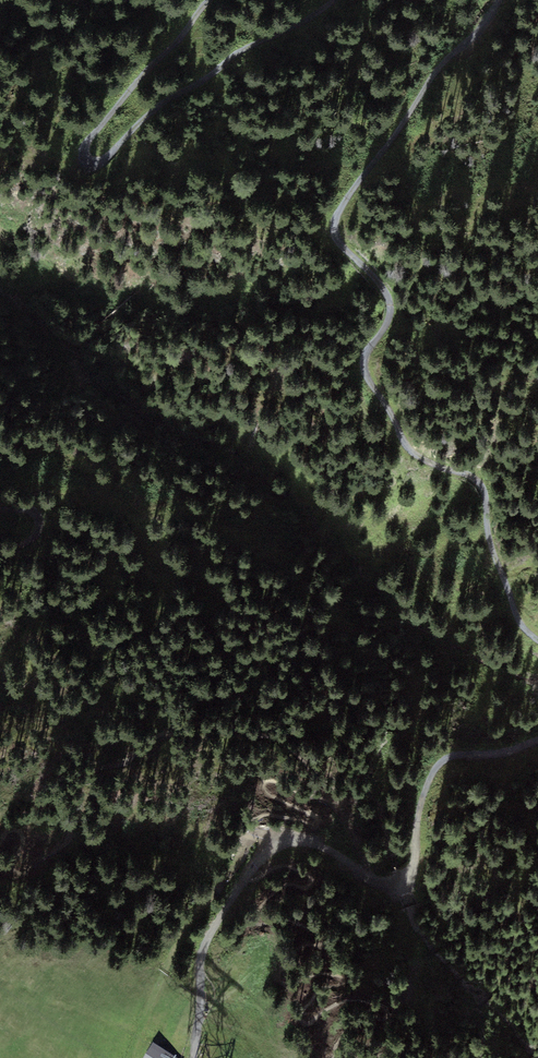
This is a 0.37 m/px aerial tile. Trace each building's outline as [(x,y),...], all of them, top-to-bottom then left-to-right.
[(155,1047),(148,1057),(173,1057),(155,1047)]
